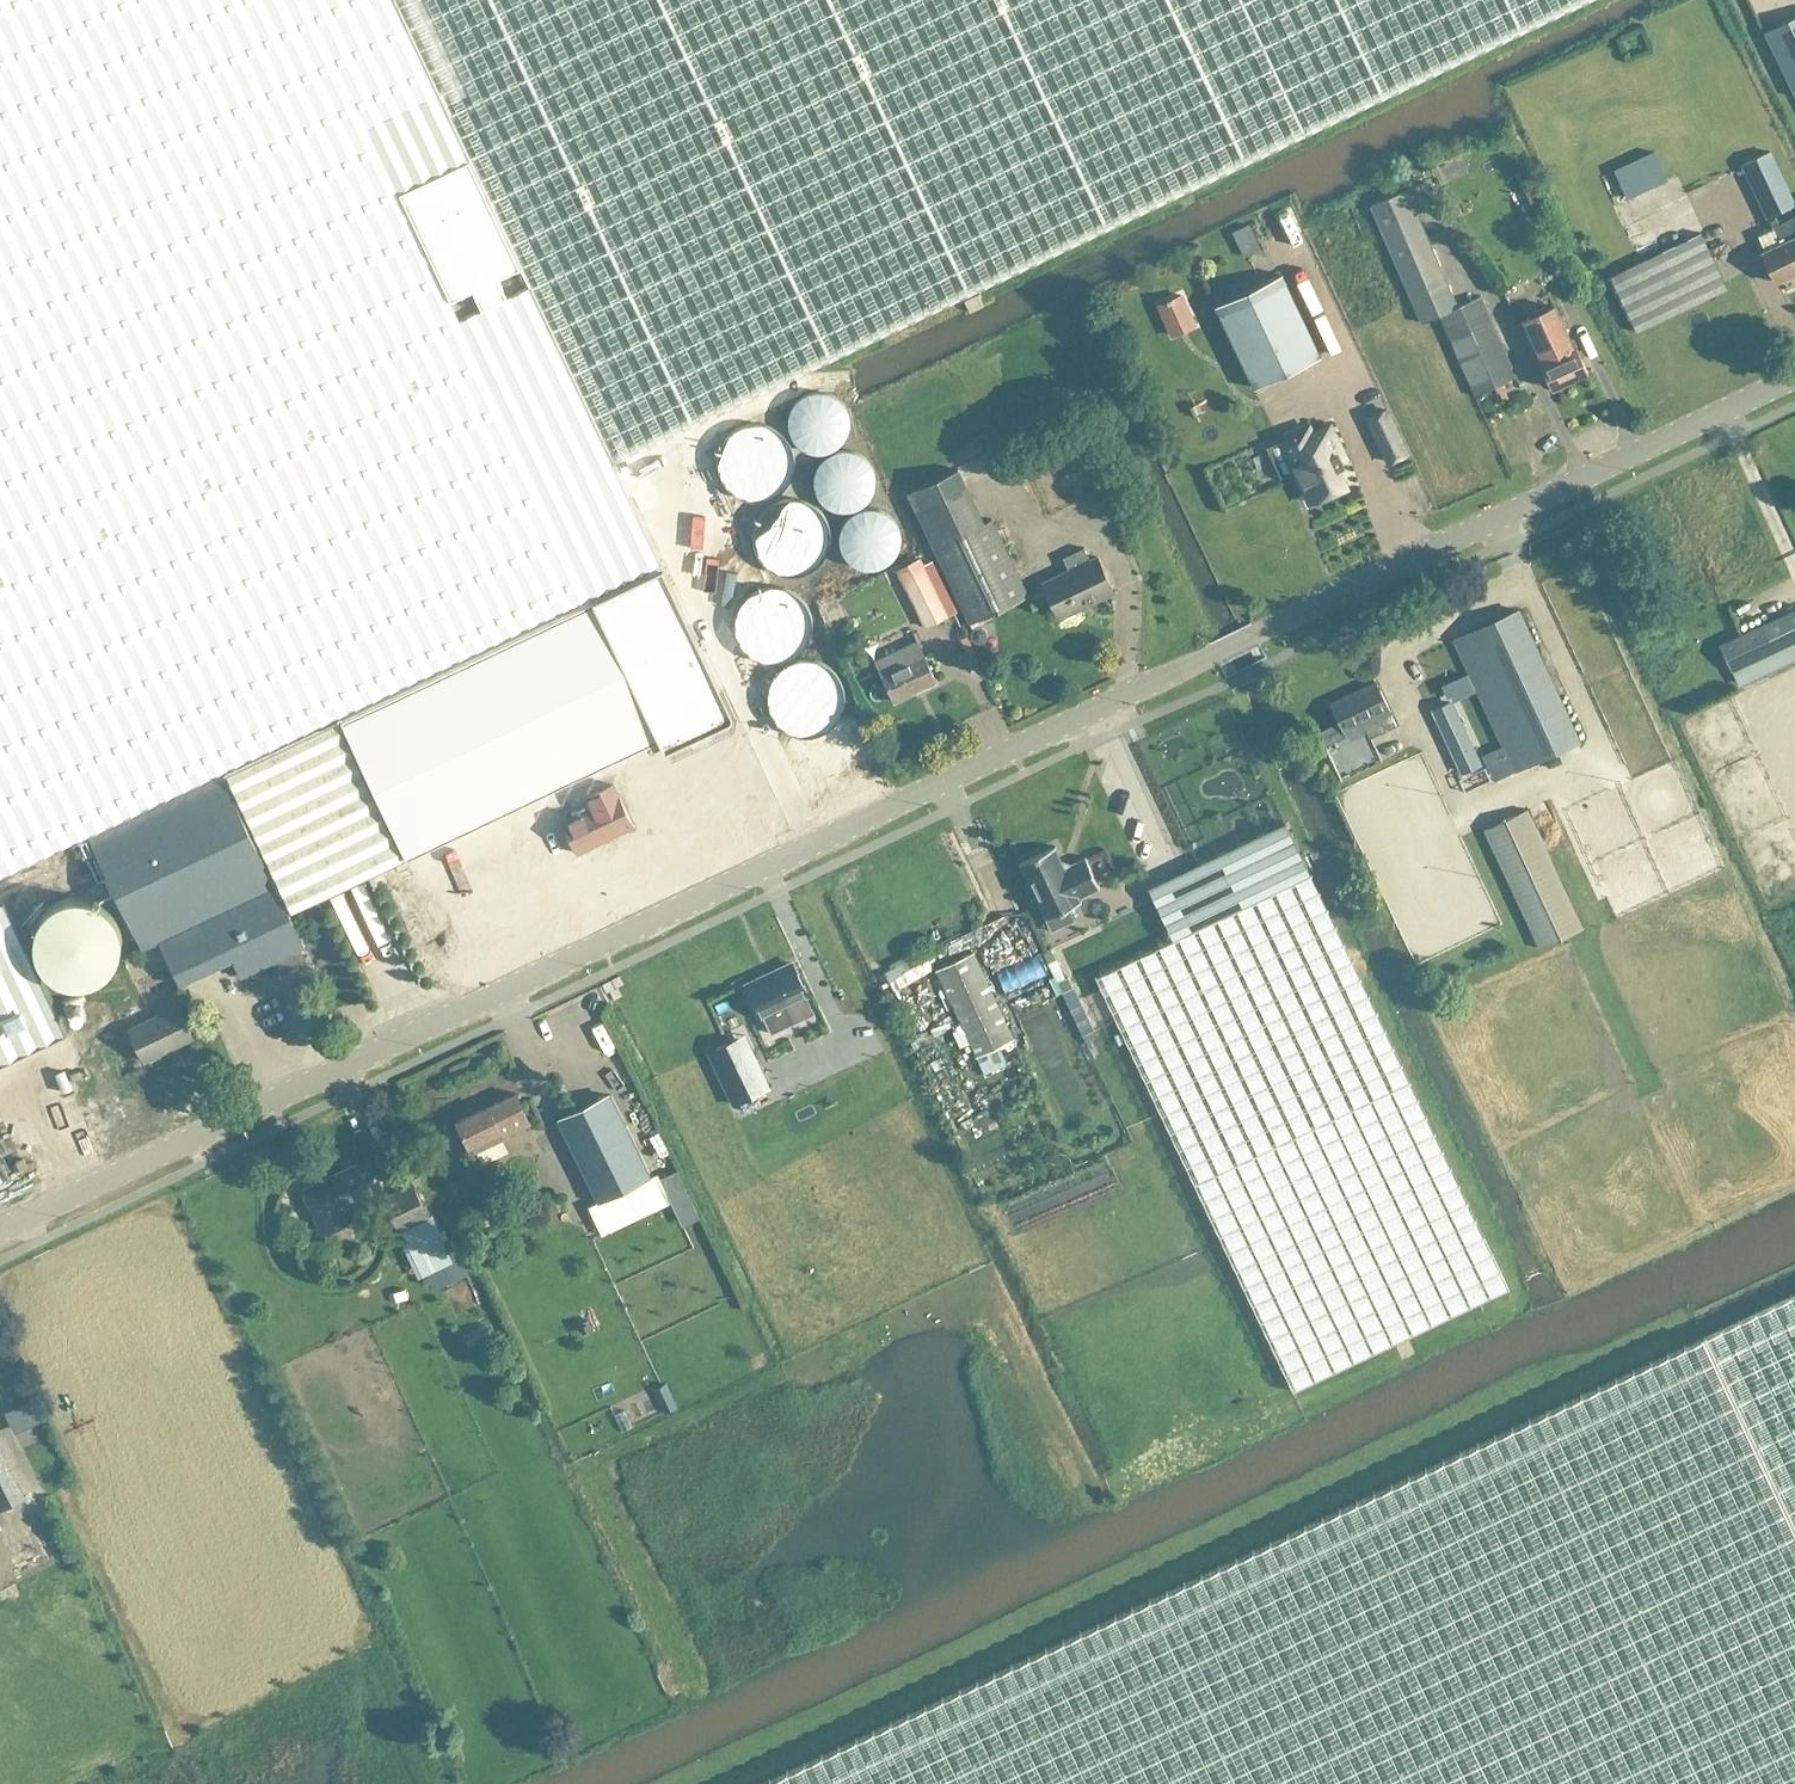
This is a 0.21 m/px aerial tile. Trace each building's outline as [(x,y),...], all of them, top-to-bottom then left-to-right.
[(27,868),(43,903),(104,874),(139,948),(157,940),(178,985),(231,959),(240,977),(303,947),(288,915),(222,773),(26,361),(457,157),(466,153),(393,0),(0,0),(0,881),(27,868)] [(613,460),(1581,0),(394,0),(613,460)] [(1763,30),(1794,94),(1794,14),(1763,30)] [(1666,180),(1653,151),(1560,194),(1573,223),(1666,180)] [(1742,165),(1767,218),(1794,205),(1769,152),(1742,165)] [(222,773),(288,915),(315,902),(422,851),(446,902),(533,860),(509,810),(540,795),(720,709),(482,209),(457,157),(26,361),(222,773)] [(1370,205),(1382,234),(1421,323),(1439,314),(1475,395),(1515,377),(1480,297),(1457,307),(1417,213),(1434,205),(1424,182),(1407,189),(1370,205)] [(1643,244),(1663,235),(1649,208),(1630,218),(1643,244)] [(1772,227),(1780,244),(1761,253),(1776,283),(1794,274),(1794,216),(1772,227)] [(1636,332),(1727,289),(1700,234),(1610,277),(1636,332)] [(1321,357),(1285,282),(1281,274),(1215,306),(1218,313),(1254,389),(1321,357)] [(1541,365),(1552,389),(1587,373),(1576,349),(1574,350),(1554,307),(1523,321),(1543,364),(1541,365)] [(1390,437),(1364,384),(1344,393),(1369,446),(1390,437)] [(1309,503),(1345,486),(1337,468),(1343,465),(1335,449),(1339,447),(1329,425),(1310,434),(1307,428),(1265,447),(1279,479),(1295,472),(1309,503)] [(907,493),(915,510),(965,486),(957,469),(907,493)] [(983,524),(933,547),(969,623),(1027,596),(991,519),(983,524)] [(1085,547),(1063,557),(1069,569),(1042,582),(1059,618),(1113,592),(1096,557),(1091,559),(1085,547)] [(925,627),(947,616),(920,562),(898,573),(925,627)] [(1746,663),(1774,651),(1794,641),(1794,609),(1761,624),(1719,644),(1731,671),(1738,686),(1753,679),(1746,663)] [(1518,610),(1455,639),(1504,746),(1514,770),(1579,741),(1518,610)] [(874,661),(881,674),(881,675),(890,695),(894,702),(935,682),(922,654),(916,641),(874,661)] [(1369,738),(1395,726),(1389,713),(1390,712),(1375,682),(1330,704),(1345,734),(1363,725),(1369,738)] [(1479,762),(1452,703),(1432,712),(1459,771),(1479,762)] [(1504,746),(1488,753),(1499,777),(1514,770),(1504,746)] [(1407,795),(1429,786),(1418,759),(1396,768),(1407,795)] [(587,797),(592,808),(561,823),(576,854),(633,827),(612,785),(587,797)] [(1582,928),(1552,864),(1527,810),(1483,830),(1539,949),(1582,928)] [(1285,822),(1147,888),(1172,940),(1094,977),(1292,1392),(1508,1289),(1285,822)] [(1098,889),(1099,888),(1084,857),(1083,857),(1083,859),(1070,865),(1068,864),(1067,867),(1060,864),(1061,862),(1059,862),(1053,848),(1055,848),(1054,846),(1018,864),(1018,865),(1020,864),(1028,882),(1023,884),(1033,906),(1038,903),(1045,917),(1043,917),(1044,919),(1081,901),(1080,900),(1079,901),(1077,897),(1097,887),(1098,889)] [(889,978),(921,962),(914,950),(883,966),(889,978)] [(1001,986),(1045,970),(1038,952),(994,968),(1001,986)] [(996,1058),(992,1050),(1013,1039),(972,953),(935,970),(980,1066),(996,1058)] [(791,963),(745,985),(761,1017),(762,1016),(770,1033),(793,1022),(785,1005),(806,995),(791,963)] [(48,1000),(35,1006),(47,1032),(60,1026),(48,1000)] [(192,1038),(174,1002),(161,1009),(163,1014),(129,1030),(144,1061),(192,1038)] [(743,1036),(728,1043),(708,1052),(733,1104),(768,1088),(750,1051),(743,1036)] [(880,1078),(888,1074),(877,1050),(868,1055),(880,1078)] [(79,1071),(69,1074),(71,1080),(81,1077),(79,1071)] [(514,1093),(487,1106),(456,1121),(469,1148),(471,1147),(474,1153),(503,1139),(502,1137),(529,1124),(514,1093)] [(558,1121),(598,1203),(650,1177),(609,1095),(558,1121)] [(22,1159),(20,1160),(15,1162),(20,1173),(27,1170),(22,1159)] [(368,1159),(319,1182),(301,1191),(322,1233),(323,1233),(322,1229),(349,1216),(350,1220),(352,1219),(346,1208),(383,1191),(368,1159)] [(698,1215),(677,1172),(660,1181),(679,1220),(684,1222),(698,1215)] [(399,1230),(427,1216),(412,1185),(384,1198),(399,1230)] [(1703,1337),(1794,1532),(1794,1294),(1703,1337)] [(358,1317),(375,1312),(370,1298),(354,1303),(358,1317)] [(1703,1337),(761,1783),(1794,1783),(1794,1532),(1703,1337)] [(0,1467),(0,1510),(26,1497),(24,1494),(8,1463),(0,1467)]
